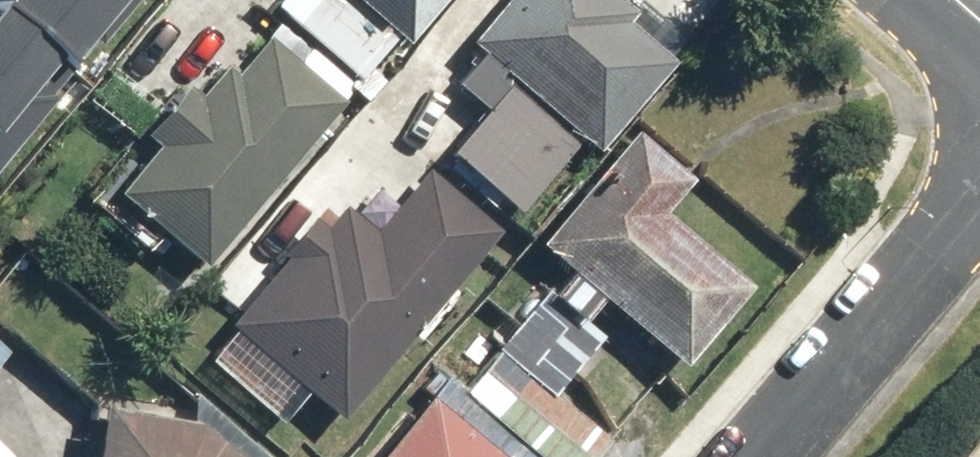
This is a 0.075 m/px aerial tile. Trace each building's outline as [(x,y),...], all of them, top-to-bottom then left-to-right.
[(15,3),(81,61),(134,0),(17,0),(15,3)] [(447,0),(314,0),(296,21),(362,80),(400,37),(409,44),(447,0)] [(581,141),(598,156),(680,62),(630,18),(637,10),(626,0),(509,0),(474,40),(516,76),(581,141)] [(89,73),(13,7),(0,22),(0,174),(89,73)] [(195,79),(150,131),(87,203),(148,255),(167,233),(205,266),(347,103),(270,33),(214,97),(195,79)] [(634,131),(536,244),(675,364),(746,283),(661,210),(689,179),(634,131)] [(228,322),(338,417),(505,224),(434,163),(376,229),(337,196),(228,322)] [(377,456),(502,456),(429,396),(377,456)] [(197,424),(104,404),(92,456),(239,456),(197,424)]
